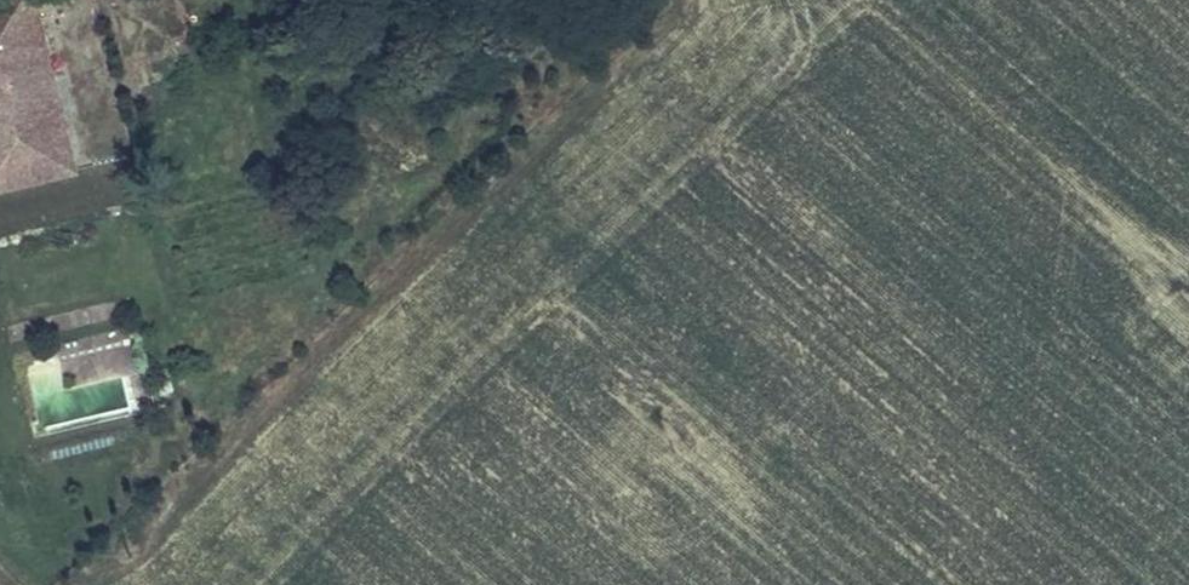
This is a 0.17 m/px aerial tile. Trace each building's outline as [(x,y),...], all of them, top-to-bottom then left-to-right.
[(80,168),(41,0),(0,0),(0,185),(80,168)]
